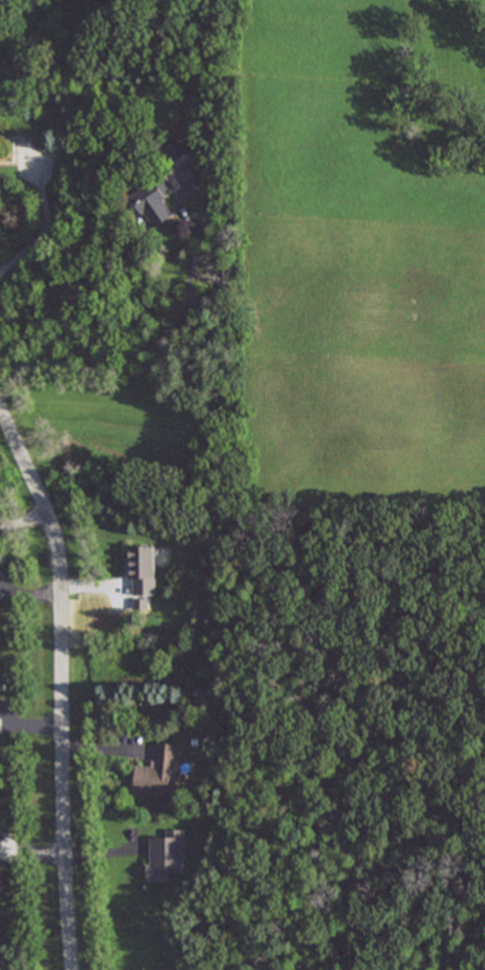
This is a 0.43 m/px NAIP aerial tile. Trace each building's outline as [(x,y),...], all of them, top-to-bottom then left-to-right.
[(130,194),(151,229),(175,214),(163,194),(174,188),(165,173),(130,194)] [(154,547),(128,547),(128,596),(154,596),(154,547)] [(174,744),(157,743),(155,766),(135,765),(133,793),(170,796),(174,744)] [(183,830),(166,830),(166,838),(147,838),(147,880),(168,880),(168,869),(183,869),(183,830)]
